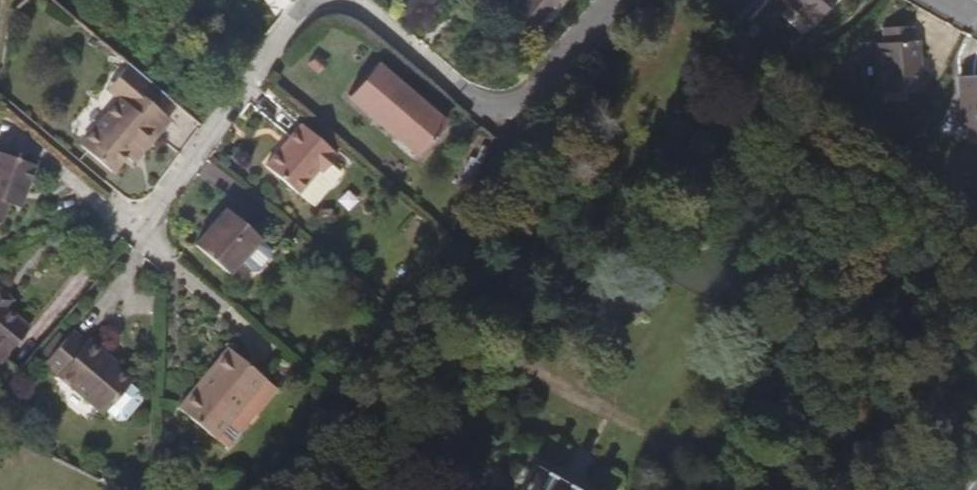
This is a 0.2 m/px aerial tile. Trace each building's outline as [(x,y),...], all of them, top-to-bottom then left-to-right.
[(558,0),(517,0),(510,9),(534,28),(558,0)] [(809,24),(831,0),(782,0),(809,24)] [(909,45),(907,30),(877,31),(878,46),(870,47),(871,96),(915,94),(913,45),(909,45)] [(318,72),(325,63),(316,57),(310,65),(318,72)] [(416,155),(444,123),(381,68),(384,64),(378,58),(347,95),(416,155)] [(167,96),(130,64),(120,77),(132,87),(122,99),(82,145),(114,173),(127,158),(138,145),(145,151),(171,120),(157,108),(167,96)] [(132,87),(120,77),(109,89),(122,99),(132,87)] [(955,78),(957,138),(976,137),(976,77),(955,78)] [(336,153),(304,125),(265,168),(298,197),(320,172),(325,175),(337,160),(334,157),(336,153)] [(134,164),(145,151),(138,145),(127,158),(134,164)] [(33,165),(0,155),(0,227),(7,206),(19,210),(33,165)] [(214,226),(207,233),(194,248),(227,277),(243,259),(260,240),(227,211),(214,226)] [(202,229),(207,233),(214,226),(209,222),(202,229)] [(243,259),(255,269),(261,269),(272,256),(271,250),(260,240),(243,259)] [(4,307),(8,301),(0,294),(0,304),(4,307)] [(0,304),(0,361),(27,328),(4,307),(0,304)] [(99,360),(101,355),(84,341),(81,343),(69,333),(42,365),(101,416),(128,384),(111,370),(99,360)] [(256,378),(221,348),(170,405),(205,437),(256,378)] [(114,366),(101,355),(99,360),(111,370),(114,366)] [(531,466),(518,489),(577,489),(531,466)]
